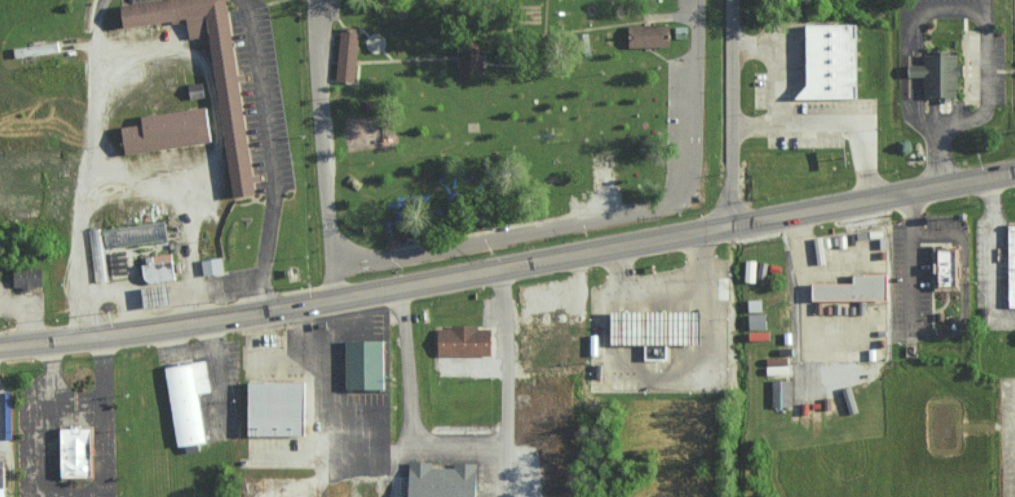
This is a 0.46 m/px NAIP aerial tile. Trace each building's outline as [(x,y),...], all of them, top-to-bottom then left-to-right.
[(180,1),(119,9),(121,26),(172,19),(172,22),(185,20),(188,39),(205,36),(228,197),(249,194),(248,184),(258,183),(257,175),(248,177),(234,83),(241,82),(240,74),(233,76),(222,3),(224,0),(180,0),(180,1)] [(804,26),(804,87),(795,99),(855,99),(855,25),(804,26)] [(667,26),(667,47),(627,49),(626,27),(667,26)] [(357,30),(352,81),(334,79),(339,28),(357,30)] [(688,28),(688,39),(673,39),(673,28),(688,28)] [(480,49),(480,74),(456,74),(458,50),(459,47),(461,43),(465,43),(470,43),(473,45),(475,47),(475,49),(480,49)] [(25,45),(26,54),(59,52),(58,44),(25,45)] [(956,56),(956,66),(964,66),(964,77),(956,77),(956,99),(949,99),(949,104),(940,104),(940,99),(926,99),(926,78),(909,78),(909,67),(925,67),(925,56),(931,56),(931,52),(947,52),(947,56),(956,56)] [(202,83),(204,98),(189,100),(187,85),(202,83)] [(208,106),(213,142),(123,156),(119,130),(137,127),(136,117),(208,106)] [(501,176),(503,178),(503,189),(500,191),(497,191),(495,189),(495,178),(497,176),(501,176)] [(164,221),(167,239),(105,249),(102,230),(164,221)] [(1006,226),(1014,226),(1014,308),(1007,308),(1006,226)] [(101,228),(87,230),(94,284),(109,282),(101,228)] [(957,246),(958,290),(935,290),(934,247),(957,246)] [(173,252),(176,280),(148,284),(142,282),(139,277),(137,261),(139,261),(139,257),(173,252)] [(225,274),(223,257),(203,260),(205,276),(225,274)] [(756,287),(757,261),(747,261),(746,287),(756,287)] [(41,270),(41,287),(31,287),(30,290),(28,290),(28,293),(23,293),(23,290),(20,290),(20,287),(11,287),(11,270),(41,270)] [(887,276),(887,301),(811,300),(811,285),(851,285),(851,276),(887,276)] [(146,288),(148,306),(173,304),(172,286),(146,288)] [(696,311),(696,345),(666,345),(666,360),(642,360),(642,345),(607,345),(606,312),(696,311)] [(489,330),(489,355),(436,355),(436,330),(450,330),(450,327),(476,327),(476,330),(489,330)] [(383,342),(383,390),(343,390),(342,342),(383,342)] [(204,362),(210,392),(197,395),(205,442),(176,448),(162,369),(204,362)] [(792,406),(792,380),(773,380),(772,406),(792,406)] [(304,383),(305,436),(249,436),(249,383),(304,383)] [(90,429),(91,479),(58,479),(57,430),(67,429),(67,427),(77,427),(77,429),(90,429)] [(475,465),(474,496),(406,496),(407,463),(429,463),(429,469),(452,469),(452,464),(475,465)]
